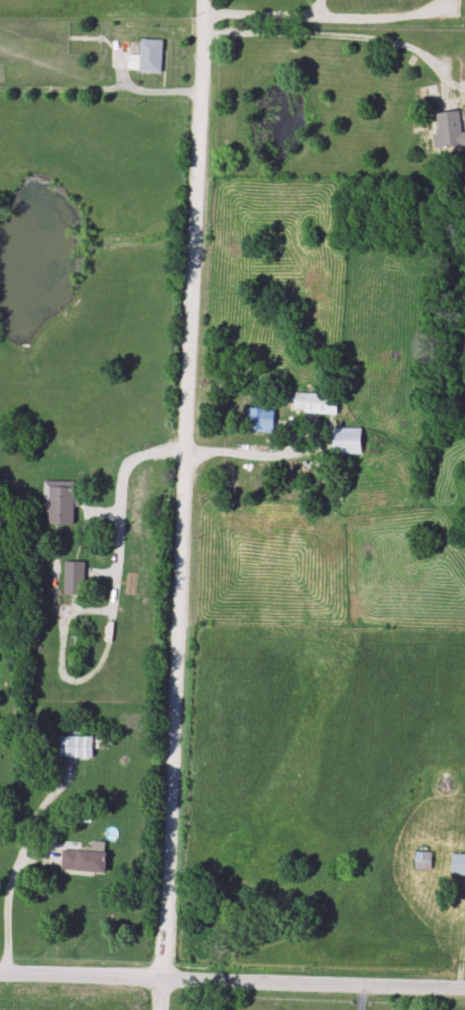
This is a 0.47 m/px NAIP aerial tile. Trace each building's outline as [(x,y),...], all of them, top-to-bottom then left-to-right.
[(164,40),(142,40),(142,56),(129,56),(129,71),(164,72),(164,40)] [(435,149),(464,147),(464,133),(460,134),(458,112),(432,114),(435,149)] [(294,414),(336,415),(336,396),(294,396),(294,414)] [(245,409),(245,433),(273,433),(273,409),(245,409)] [(360,455),(360,429),(332,429),(332,455),(360,455)] [(97,736),(63,736),(63,758),(97,758),(97,736)] [(111,852),(106,852),(107,843),(94,843),(94,852),(64,850),(63,871),(110,874),(111,852)] [(432,872),(432,853),(414,853),(414,872),(432,872)] [(450,857),(450,877),(464,877),(464,857),(450,857)]
